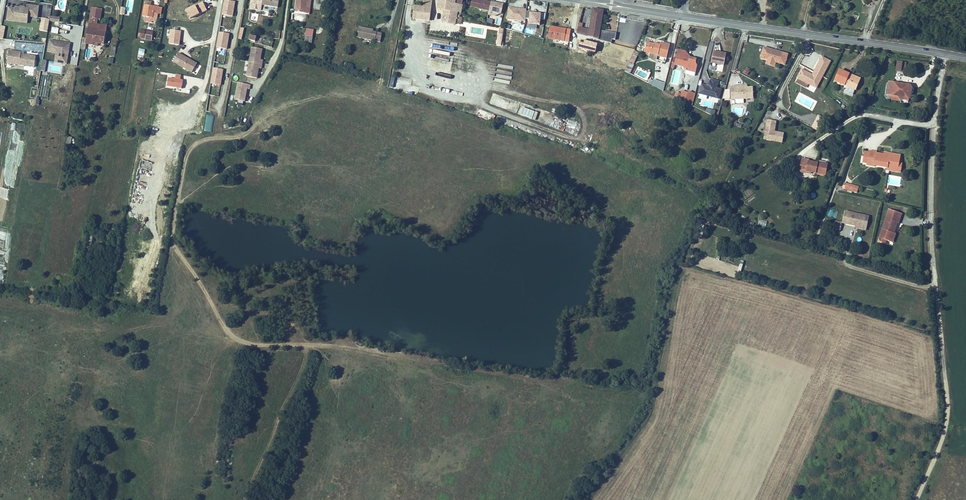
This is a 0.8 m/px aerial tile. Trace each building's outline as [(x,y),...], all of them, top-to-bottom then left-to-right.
[(143,16),(145,16),(144,21),(157,22),(158,13),(162,14),(162,6),(152,5),(152,0),(148,0),(144,0),(143,16)] [(227,0),(225,0),(223,15),(233,16),(235,1),(227,0)] [(304,12),(306,0),(295,0),(294,11),(304,12)] [(408,19),(429,21),(432,0),(429,0),(427,9),(424,9),(414,8),(413,16),(408,15),(408,19)] [(436,9),(442,10),(443,11),(451,12),(452,5),(453,0),(437,0),(436,9)] [(470,8),(499,14),(501,5),(472,0),(470,8)] [(125,15),(139,18),(139,14),(140,12),(141,6),(141,5),(132,3),(127,2),(125,15)] [(207,10),(205,2),(197,5),(199,12),(207,10)] [(85,6),(74,4),(72,19),(79,20),(80,16),(83,16),(85,6)] [(196,5),(186,9),(190,17),(199,14),(196,5)] [(104,45),(107,24),(97,23),(98,19),(101,19),(103,8),(91,6),(86,42),(104,45)] [(508,6),(507,19),(525,21),(526,17),(529,18),(529,28),(539,29),(541,12),(527,11),(527,8),(508,6)] [(577,31),(577,34),(599,40),(599,38),(601,31),(605,10),(594,8),(590,30),(586,29),(585,33),(577,31)] [(451,12),(443,11),(442,22),(455,24),(455,22),(459,23),(460,16),(457,15),(458,13),(451,12)] [(86,29),(79,28),(80,21),(79,20),(72,19),(70,19),(68,35),(67,40),(69,40),(73,41),(74,38),(84,40),(86,29)] [(513,21),(511,29),(522,32),(525,25),(513,21)] [(569,41),(570,29),(549,27),(548,38),(569,41)] [(307,28),(306,36),(310,36),(309,42),(312,42),(314,29),(307,28)] [(380,43),(382,34),(378,33),(378,32),(372,31),(372,30),(364,28),(362,39),(380,43)] [(152,40),(153,31),(141,29),(139,38),(152,40)] [(182,31),(171,30),(170,44),(180,45),(182,31)] [(599,38),(599,40),(612,44),(612,40),(615,40),(617,33),(601,31),(599,38)] [(230,33),(220,32),(218,48),(227,49),(230,33)] [(646,43),(643,52),(649,54),(649,52),(657,54),(657,56),(666,59),(670,46),(660,43),(659,45),(655,44),(655,46),(646,43)] [(786,65),(789,52),(763,46),(760,58),(766,60),(765,64),(775,66),(776,63),(786,65)] [(262,49),(251,47),(246,76),(256,78),(258,68),(261,68),(263,60),(260,59),(262,49)] [(714,49),(710,69),(723,72),(727,52),(714,49)] [(35,67),(36,53),(7,50),(6,64),(35,67)] [(697,60),(684,57),(685,52),(678,50),(674,66),(685,67),(684,74),(694,76),(697,60)] [(178,53),(173,62),(193,72),(197,63),(178,53)] [(831,62),(823,57),(813,76),(802,70),(798,78),(809,84),(817,89),(831,62)] [(629,61),(624,72),(629,74),(634,64),(629,61)] [(906,72),(907,61),(897,61),(896,71),(906,72)] [(223,70),(214,68),(211,84),(220,86),(223,70)] [(860,81),(848,77),(848,73),(840,70),(836,81),(857,89),(860,81)] [(848,73),(848,77),(860,81),(861,78),(848,73)] [(167,86),(182,88),(183,78),(168,77),(167,86)] [(809,84),(798,78),(795,84),(806,90),(809,84)] [(720,100),(722,89),(718,88),(719,81),(710,79),(709,85),(701,83),(698,97),(706,99),(706,97),(720,100)] [(662,83),(654,81),(652,86),(660,90),(662,83)] [(250,85),(237,82),(234,99),(244,101),(246,88),(249,89),(250,85)] [(909,86),(888,83),(886,96),(897,98),(900,101),(908,102),(908,100),(910,99),(911,89),(909,86)] [(732,100),(754,99),(754,88),(748,88),(748,87),(736,87),(736,88),(732,89),(732,100)] [(694,95),(687,92),(687,94),(682,92),(680,95),(676,94),(674,97),(684,101),(684,102),(692,107),(694,95)] [(509,109),(511,103),(492,97),(490,103),(509,109)] [(206,114),(204,131),(213,132),(214,115),(206,114)] [(826,119),(819,115),(812,127),(819,131),(826,119)] [(765,140),(783,143),(784,134),(775,133),(776,122),(767,121),(765,140)] [(869,152),(865,152),(864,161),(868,162),(867,166),(874,167),(875,166),(888,168),(888,167),(898,169),(900,158),(889,157),(889,155),(885,155),(876,154),(877,152),(869,151),(869,152)] [(808,161),(801,160),(799,172),(810,174),(810,172),(815,173),(815,171),(825,173),(827,164),(817,162),(817,164),(808,162),(808,161)] [(898,169),(888,167),(888,168),(887,170),(901,172),(902,165),(899,164),(898,169)] [(842,188),(857,193),(859,186),(844,182),(842,188)] [(887,207),(874,203),(864,235),(875,239),(876,235),(878,235),(881,227),(879,226),(882,216),(883,216),(887,207)] [(852,209),(831,204),(828,217),(841,219),(842,216),(850,218),(852,209)] [(892,246),(902,212),(888,208),(878,242),(892,246)] [(855,210),(852,209),(850,218),(842,216),(841,219),(841,221),(852,224),(855,210)] [(828,216),(821,214),(819,223),(826,224),(828,216)] [(74,232),(69,232),(65,253),(70,254),(71,247),(74,232)]
